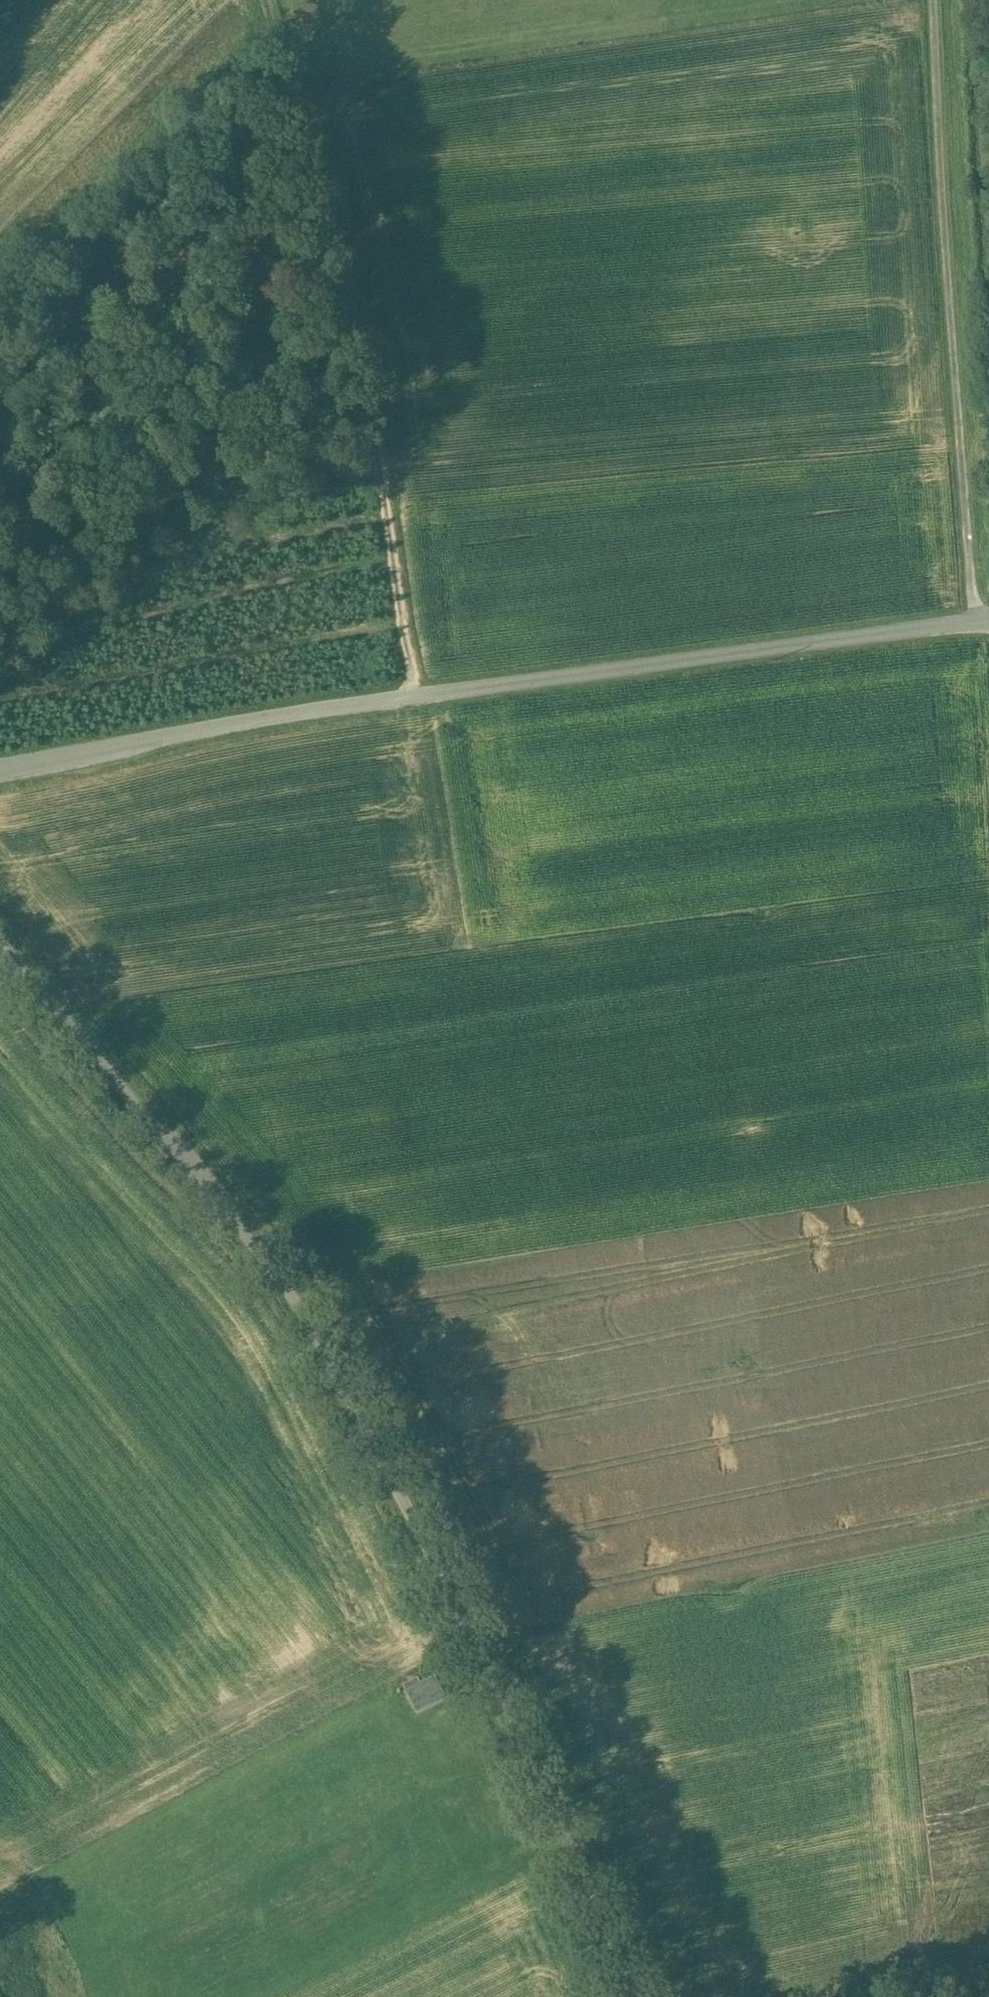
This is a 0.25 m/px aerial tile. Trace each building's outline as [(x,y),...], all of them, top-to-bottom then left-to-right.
[(434,1674),(405,1689),(414,1705),(442,1691),(434,1674)]
